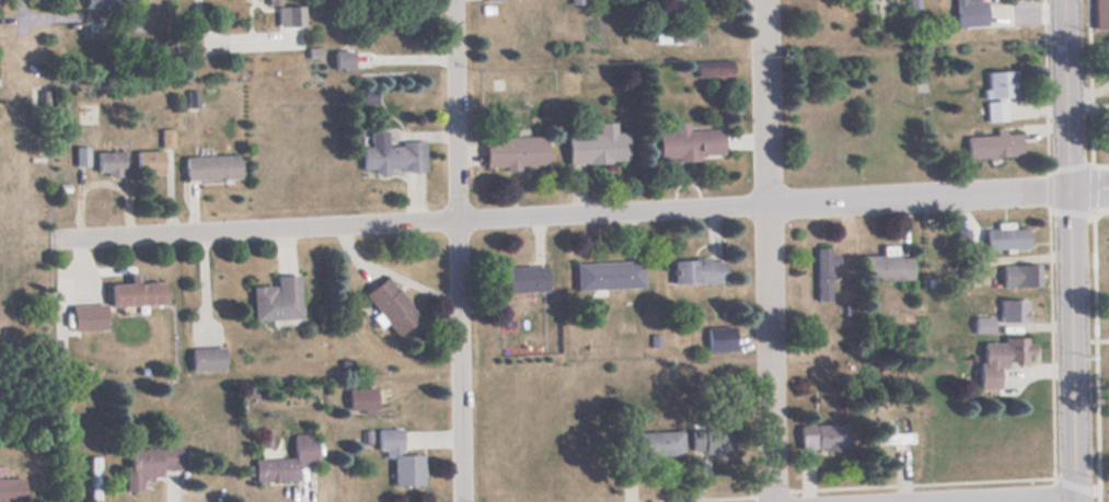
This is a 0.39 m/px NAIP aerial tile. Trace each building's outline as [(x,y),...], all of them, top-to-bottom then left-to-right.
[(983,0),(954,0),(954,24),(983,24),(983,0)] [(1094,28),(1108,28),(1108,0),(1093,0),(1094,28)] [(657,41),(690,41),(690,20),(657,20),(657,41)] [(331,69),(350,69),(350,50),(331,50),(331,69)] [(693,76),(730,76),(730,60),(693,60),(693,76)] [(1005,96),(1016,96),(1015,69),(983,70),(985,121),(1006,120),(1005,96)] [(623,161),(623,131),(612,131),(612,121),(594,122),(594,133),(563,134),(563,162),(623,161)] [(684,129),(684,121),(670,122),(671,131),(654,131),(655,159),(719,156),(718,128),(684,129)] [(423,141),(386,141),(386,130),(367,130),(367,145),(360,145),(360,171),(423,171),(423,141)] [(965,157),(1020,155),(1020,133),(965,134),(965,157)] [(481,137),(481,167),(544,166),(543,136),(481,137)] [(74,166),(86,166),(86,147),(74,147),(74,166)] [(133,150),(133,175),(160,175),(160,150),(133,150)] [(91,151),(91,175),(120,175),(120,151),(91,151)] [(182,155),(182,179),(238,179),(238,155),(182,155)] [(1025,227),(983,229),(983,249),(1026,248),(1025,227)] [(816,248),(816,301),(831,301),(831,267),(838,267),(838,255),(829,255),(829,248),(816,248)] [(861,280),(909,280),(909,255),(861,255),(861,280)] [(723,282),(722,258),(670,259),(670,283),(723,282)] [(573,261),(574,289),(641,288),(641,261),(573,261)] [(1000,264),(1000,286),(1035,286),(1035,264),(1000,264)] [(494,266),(494,292),(544,292),(544,266),(494,266)] [(296,319),(296,274),(272,275),(272,286),(248,286),(249,320),(296,319)] [(415,317),(385,275),(361,292),(392,334),(415,317)] [(158,304),(158,281),(129,281),(129,283),(104,283),(105,305),(158,304)] [(1024,299),(997,299),(997,321),(1024,321),(1024,299)] [(69,329),(103,329),(103,304),(69,304),(69,329)] [(977,389),(995,389),(995,361),(1028,361),(1028,339),(977,340),(977,389)] [(221,347),(189,347),(189,370),(221,370),(221,347)] [(845,449),(844,423),(798,423),(798,449),(845,449)] [(891,432),(891,426),(864,426),(864,444),(911,444),(911,432),(891,432)] [(390,485),(420,485),(420,453),(400,453),(399,428),(375,428),(375,450),(383,449),(383,458),(390,458),(390,485)] [(689,429),(689,453),(731,453),(731,429),(689,429)] [(680,457),(679,431),(619,432),(619,458),(680,457)] [(311,434),(289,435),(290,457),(250,459),(251,481),(294,480),(294,464),(312,463),(311,434)] [(123,448),(124,490),(137,489),(137,477),(159,477),(159,469),(176,468),(176,447),(123,448)] [(20,477),(0,477),(0,501),(20,501),(20,477)]
